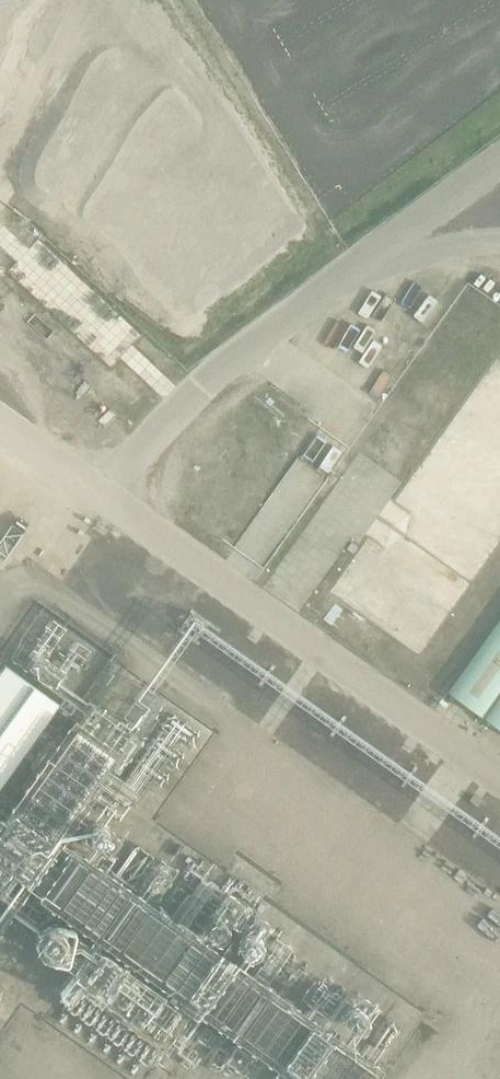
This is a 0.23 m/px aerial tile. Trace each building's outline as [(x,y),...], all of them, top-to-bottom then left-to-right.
[(499,690),(499,619),(448,691),(482,715),(499,690)] [(0,656),(0,777),(69,676),(12,638),(0,656)] [(485,717),(499,728),(499,696),(485,717)] [(161,979),(205,993),(208,1007),(279,1055),(308,1064),(310,1077),(313,1067),(323,1070),(320,1078),(369,1078),(375,1070),(387,1028),(384,1006),(361,990),(358,991),(354,984),(356,998),(342,1007),(346,1000),(343,983),(327,986),(317,1000),(326,1005),(332,1001),(335,1017),(326,1031),(300,989),(323,975),(304,978),(185,942),(185,944),(161,979)]
